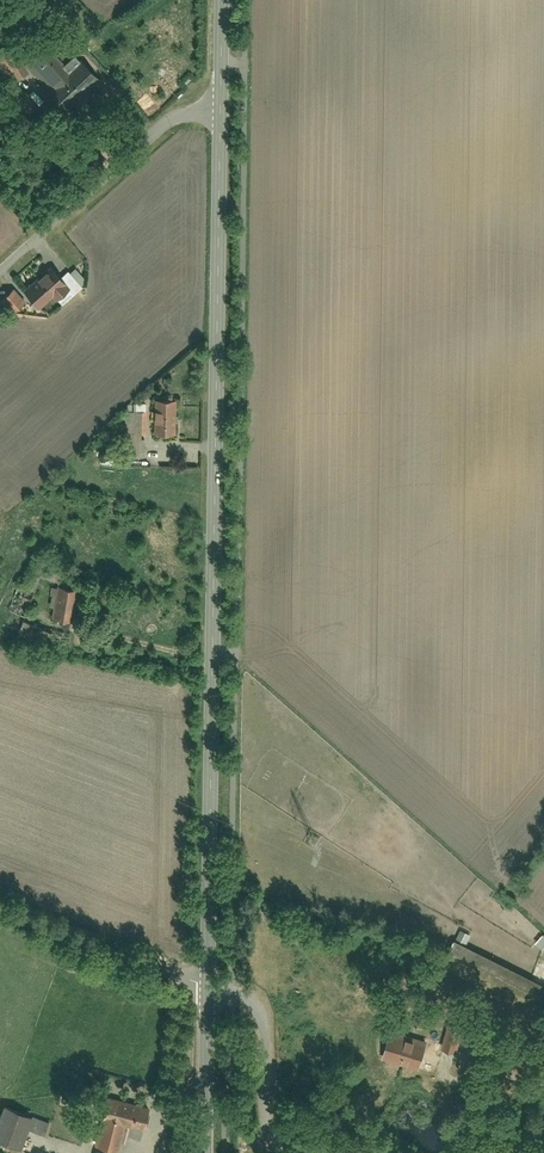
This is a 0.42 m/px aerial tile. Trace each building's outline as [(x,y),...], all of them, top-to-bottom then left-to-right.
[(12,43),(0,50),(0,59),(13,81),(30,71),(12,43)] [(48,45),(28,63),(51,89),(71,71),(65,64),(48,45)] [(82,61),(75,55),(65,64),(71,71),(82,61)] [(65,104),(97,75),(83,60),(82,61),(71,71),(51,89),(65,104)] [(52,265),(25,288),(41,306),(54,295),(58,299),(71,288),(61,276),(52,265)] [(88,280),(76,267),(71,271),(82,285),(88,280)] [(74,292),(82,285),(71,271),(69,270),(61,276),(71,288),(74,292)] [(0,297),(0,300),(11,313),(25,301),(12,287),(0,297)] [(177,433),(178,399),(155,398),(154,432),(177,433)] [(148,433),(148,410),(127,410),(126,432),(148,433)] [(116,454),(101,454),(101,463),(116,464),(116,454)] [(35,588),(41,573),(28,568),(22,584),(35,588)] [(80,587),(58,583),(53,616),(75,620),(80,587)] [(542,948),(543,946),(543,933),(535,942),(542,948)] [(543,980),(455,938),(444,962),(532,1005),(543,980)] [(420,1011),(418,1025),(425,1026),(427,1012),(420,1011)] [(440,1046),(458,1052),(465,1027),(448,1022),(440,1046)] [(428,1038),(391,1027),(382,1058),(419,1069),(428,1038)] [(150,1104),(107,1092),(93,1144),(119,1151),(126,1124),(144,1128),(150,1104)] [(75,1097),(56,1093),(49,1120),(45,1135),(44,1140),(80,1149),(85,1131),(68,1127),(75,1097)] [(3,1102),(0,1110),(0,1139),(21,1147),(29,1128),(34,1114),(3,1102)] [(49,1120),(34,1114),(29,1128),(45,1135),(49,1120)]
